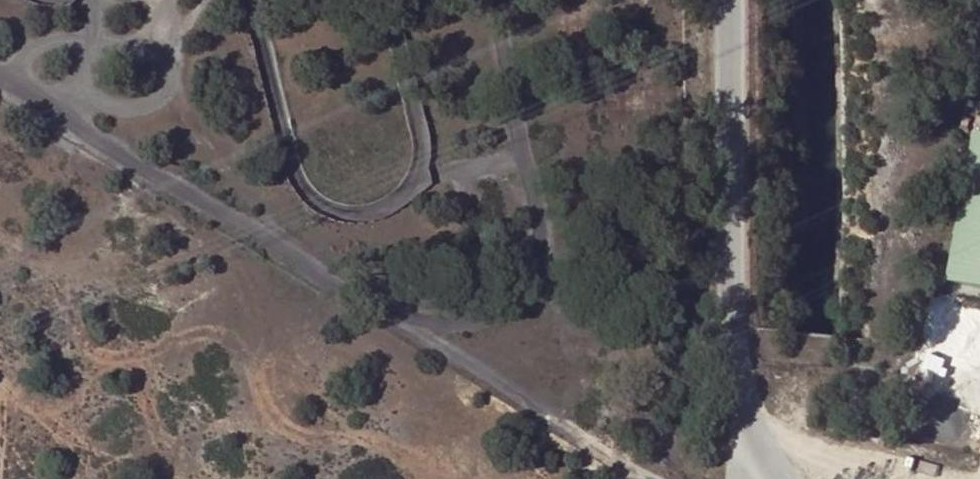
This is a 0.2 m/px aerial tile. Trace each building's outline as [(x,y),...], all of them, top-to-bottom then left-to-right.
[(949,284),(979,289),(979,135),(972,134),(949,284)]
